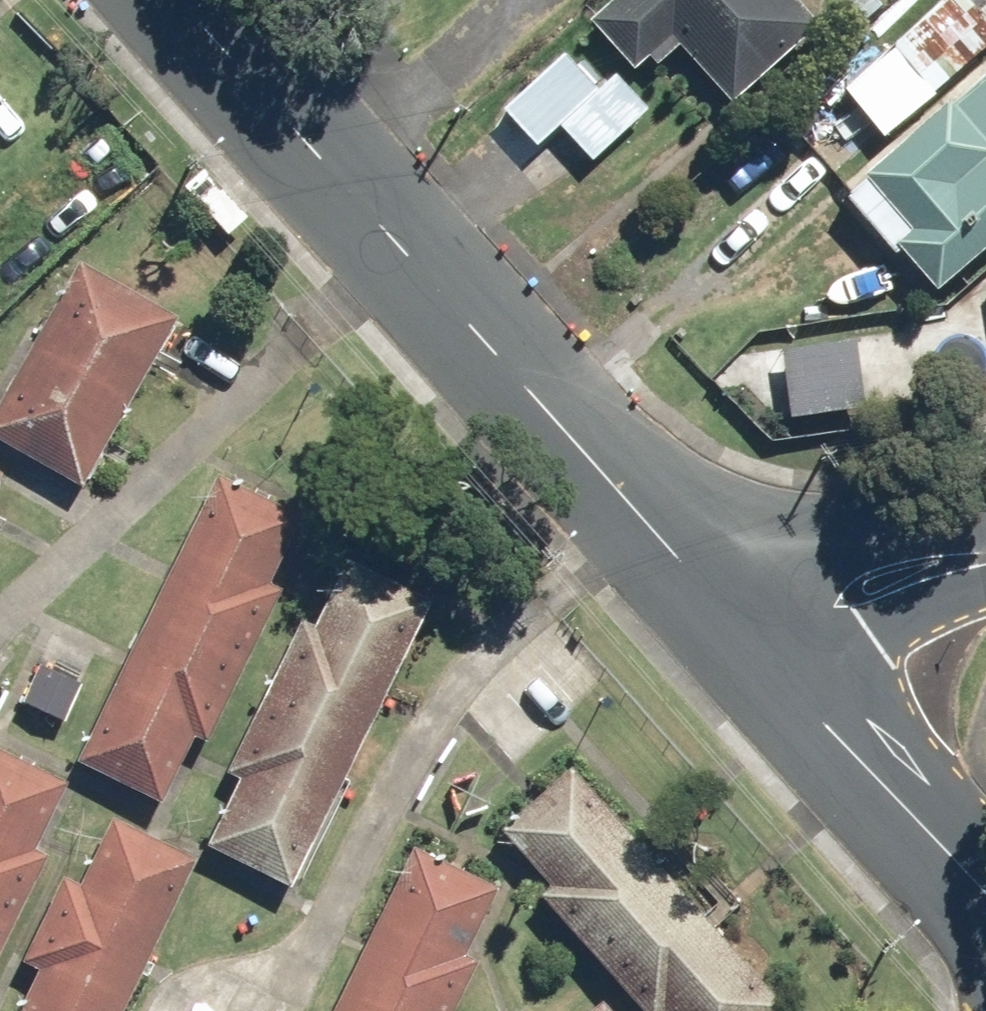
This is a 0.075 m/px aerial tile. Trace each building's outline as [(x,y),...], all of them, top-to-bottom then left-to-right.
[(739,108),(832,32),(806,0),(599,0),(594,4),(644,66),(680,36),(739,108)] [(895,39),(938,93),(985,54),(985,0),(944,0),(895,39)] [(605,86),(574,48),(500,108),(536,152),(559,132),(588,167),(656,111),(623,71),(605,86)] [(850,185),(937,291),(985,251),(985,74),(850,185)] [(0,414),(0,433),(92,484),(187,315),(87,259),(0,414)] [(865,339),(791,344),(797,418),(870,412),(865,339)] [(224,470),(87,758),(173,798),(207,727),(220,733),(290,587),(277,580),(310,511),(224,470)] [(436,601),(346,558),(317,619),(303,612),(234,759),(248,766),(211,842),(301,884),(436,601)] [(85,682),(36,661),(20,698),(69,720),(85,682)] [(41,845),(74,775),(0,739),(0,962),(53,850),(41,845)] [(575,761),(503,827),(552,880),(543,889),(656,1010),(670,1010),(672,1009),(674,1010),(782,1010),(795,999),(575,761)] [(117,812),(85,878),(68,870),(30,949),(48,957),(22,1010),(130,1010),(204,854),(117,812)] [(469,951),(503,878),(420,839),(339,1010),(456,1010),(481,957),(469,951)] [(612,996),(595,1010),(626,1010),(612,996)]
